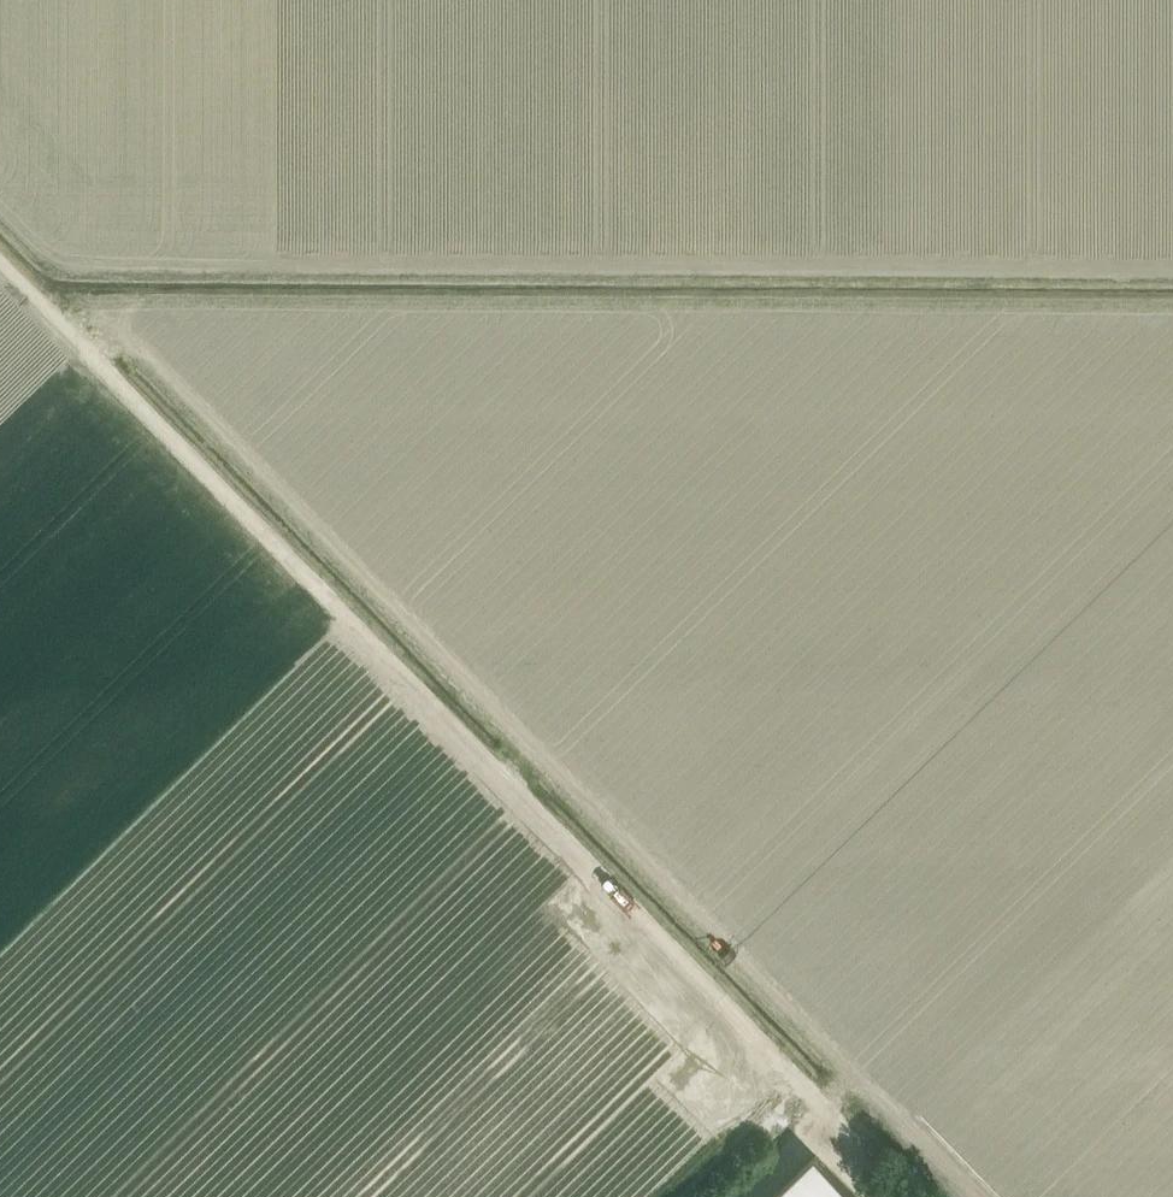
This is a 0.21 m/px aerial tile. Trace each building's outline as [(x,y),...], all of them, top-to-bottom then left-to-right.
[(815,1155),(771,1196),(856,1196),(815,1155)]
